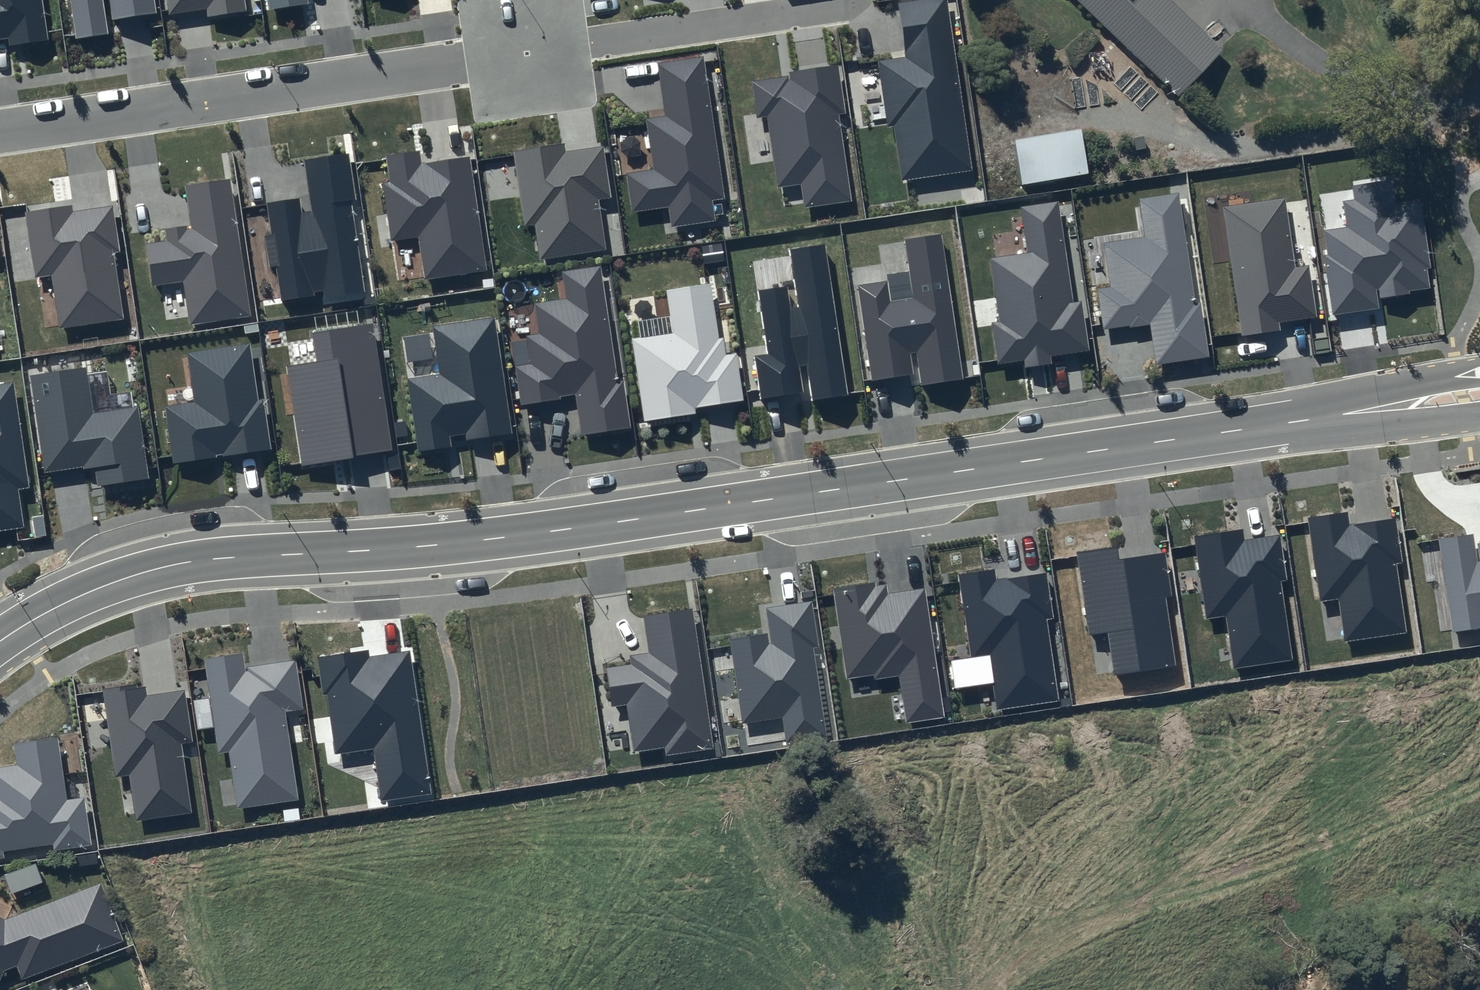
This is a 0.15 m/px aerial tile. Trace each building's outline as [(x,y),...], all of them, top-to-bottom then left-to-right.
[(8,38),(9,45),(49,40),(43,0),(0,0),(0,40),(8,38)] [(75,39),(109,33),(104,0),(70,0),(75,39)] [(113,20),(156,13),(154,0),(109,0),(113,20)] [(169,15),(206,8),(207,16),(246,10),(244,0),(167,0),(169,15)] [(268,10),(309,4),(308,0),(267,0),(268,10)] [(902,181),(972,171),(948,0),(922,0),(898,4),(906,58),(877,62),(888,129),(894,128),(902,181)] [(1179,96),(1223,48),(1172,0),(1076,0),(1179,96)] [(724,199),(703,56),(658,64),(666,115),(647,119),(654,169),(626,174),(632,213),(669,207),(671,227),(715,221),(712,201),(724,199)] [(789,76),(752,82),(756,118),(767,117),(778,188),(801,184),(805,207),(852,201),(839,115),(845,113),(838,65),(789,73),(789,76)] [(1081,129),(1015,140),(1022,184),(1089,173),(1081,129)] [(565,144),(513,152),(524,227),(535,226),(539,260),(606,249),(599,201),(611,199),(604,146),(566,151),(565,144)] [(469,157),(422,164),(419,151),(386,156),(390,183),(383,184),(391,241),(419,237),(425,281),(487,271),(469,157)] [(348,153),(304,160),(312,211),(302,213),(299,197),(267,202),(282,301),(321,295),(323,305),(366,298),(351,202),(355,201),(348,153)] [(229,179),(184,186),(190,226),(166,230),(168,241),(146,244),(152,286),(184,281),(190,325),(251,316),(229,179)] [(1432,268),(1421,202),(1396,206),(1391,180),(1352,187),(1354,200),(1343,201),(1347,227),(1324,230),(1328,255),(1324,256),(1333,316),(1379,309),(1377,298),(1431,289),(1427,269),(1432,268)] [(1178,193),(1139,199),(1144,236),(1104,243),(1110,287),(1097,289),(1103,329),(1150,322),(1157,364),(1209,356),(1200,303),(1195,303),(1178,193)] [(1296,267),(1286,198),(1223,207),(1242,336),(1280,330),(1279,323),(1317,317),(1309,266),(1296,267)] [(1058,201),(1020,207),(1028,253),(990,259),(999,321),(992,323),(998,365),(1024,361),(1025,368),(1052,364),(1051,356),(1090,350),(1081,301),(1074,302),(1058,201)] [(72,205),(25,212),(36,278),(51,275),(59,329),(124,319),(113,253),(120,252),(112,206),(73,211),(72,205)] [(963,378),(942,234),(905,240),(913,298),(891,301),(887,281),(858,285),(872,381),(914,375),(910,353),(916,353),(921,386),(963,378)] [(849,395),(825,244),(790,250),(799,307),(791,309),(788,286),(759,291),(769,354),(754,357),(760,399),(803,392),(799,366),(807,365),(812,401),(849,395)] [(618,381),(601,266),(562,272),(566,298),(534,303),(539,334),(526,336),(530,364),(515,367),(520,405),(576,396),(581,436),(631,428),(624,380),(618,381)] [(710,284),(667,290),(673,333),(631,339),(644,421),(696,413),(695,409),(744,401),(737,353),(726,355),(723,338),(719,338),(710,284)] [(494,317),(433,326),(440,374),(408,379),(419,452),(451,447),(450,437),(465,434),(466,440),(512,434),(494,317)] [(373,323),(312,333),(317,361),(286,367),(302,466),(393,450),(373,323)] [(250,344),(187,353),(194,403),(165,407),(173,464),(271,449),(264,399),(258,399),(250,344)] [(86,367),(31,376),(44,473),(94,465),(97,487),(148,479),(137,407),(93,414),(86,367)] [(13,382),(0,384),(0,530),(24,527),(18,489),(29,488),(13,382)] [(1347,512),(1307,518),(1320,602),(1338,599),(1345,642),(1407,633),(1397,564),(1403,564),(1395,518),(1349,524),(1347,512)] [(1243,529),(1195,536),(1207,619),(1225,616),(1233,669),(1293,660),(1281,581),(1287,580),(1280,535),(1244,539),(1243,529)] [(1476,544),(1475,534),(1439,539),(1454,634),(1479,630),(1479,544),(1476,544)] [(1117,547),(1076,552),(1090,635),(1107,633),(1114,675),(1175,666),(1165,597),(1172,596),(1165,553),(1119,560),(1117,547)] [(994,570),(959,575),(970,657),(990,655),(998,710),(1059,701),(1047,620),(1053,618),(1046,572),(995,580),(994,570)] [(874,583),(834,589),(847,679),(873,675),(874,679),(899,675),(906,723),(944,718),(925,588),(887,594),(885,584),(874,586),(874,583)] [(812,601),(766,608),(769,633),(730,640),(742,723),(783,717),(786,743),(827,737),(813,647),(819,646),(812,601)] [(692,609),(643,616),(647,652),(629,655),(631,665),(606,669),(611,707),(627,705),(632,752),(664,748),(665,756),(713,749),(692,609)] [(367,650),(317,658),(323,695),(327,695),(336,753),(374,748),(382,800),(426,794),(406,651),(368,656),(367,650)] [(242,653),(204,659),(217,754),(229,752),(238,809),(298,800),(286,712),(304,709),(295,660),(244,667),(242,653)] [(146,684),(102,691),(116,777),(129,775),(137,822),(191,814),(180,744),(193,742),(184,689),(148,695),(146,684)] [(4,858),(3,852),(52,845),(53,851),(91,846),(84,797),(67,800),(58,736),(14,743),(17,766),(0,768),(0,859),(4,858)] [(4,971),(16,966),(21,980),(124,941),(101,882),(6,918),(0,915),(0,980),(4,971)]
